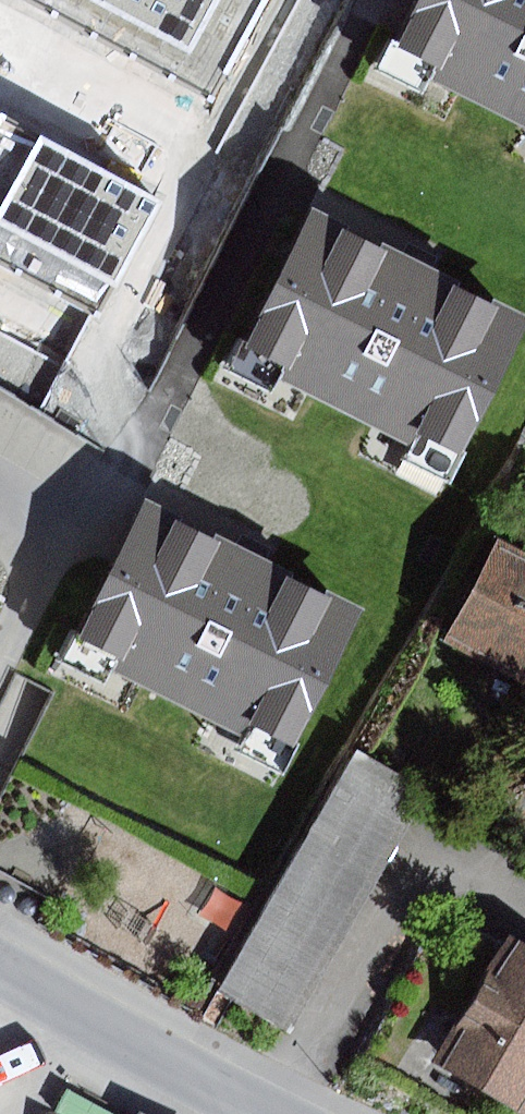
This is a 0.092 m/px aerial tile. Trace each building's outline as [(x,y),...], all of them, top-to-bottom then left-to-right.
[(211,102),(268,0),(26,0),(211,102)] [(398,45),(442,67),(434,83),(524,127),(524,0),(420,0),(398,45)] [(0,112),(0,261),(98,316),(161,201),(0,112)] [(311,213),(246,345),(291,366),(283,383),(421,450),(427,436),(469,456),(524,342),(524,317),(418,265),(311,213)] [(252,556),(149,505),(80,643),(120,663),(115,672),(249,739),(255,727),(298,748),(366,613),(252,556)] [(501,541),(448,642),(524,682),(524,553),(501,541)] [(424,799),(354,760),(217,1001),(288,1041),(424,799)] [(513,938),(439,1065),(523,1113),(524,1113),(524,945),(513,938)]
